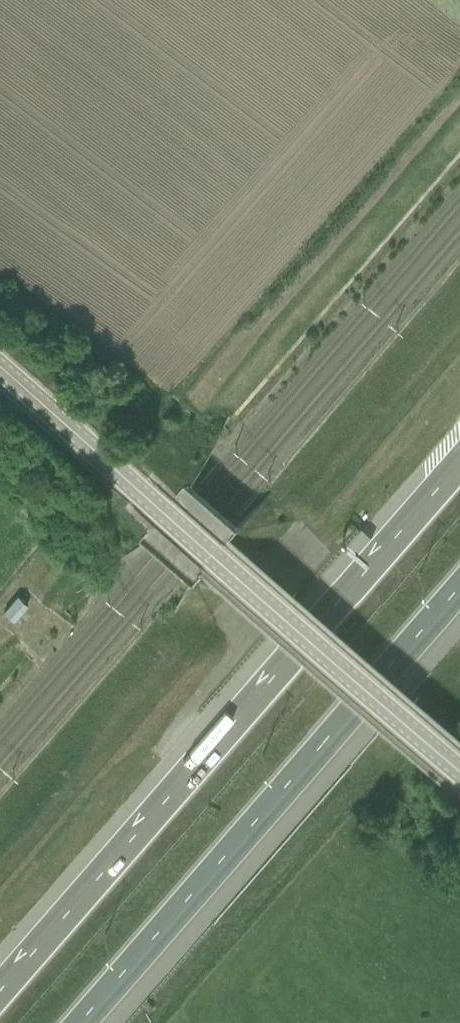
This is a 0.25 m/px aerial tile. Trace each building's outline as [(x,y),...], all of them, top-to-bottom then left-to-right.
[(20,597),(9,588),(0,598),(0,608),(6,613),(20,597)]
